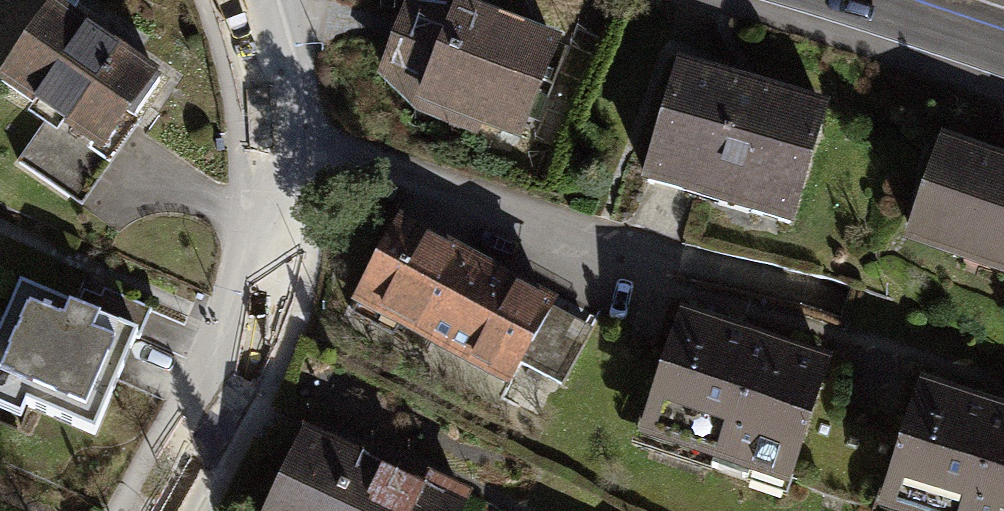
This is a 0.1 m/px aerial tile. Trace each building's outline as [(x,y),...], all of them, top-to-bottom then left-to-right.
[(49,114),(100,149),(123,115),(129,119),(157,78),(50,6),(0,79),(0,81),(49,114)] [(551,43),(458,7),(448,17),(404,12),(382,70),(416,102),(425,97),(517,134),(551,43)] [(678,68),(646,182),(695,196),(701,186),(749,199),(749,211),(788,222),(821,109),(678,68)] [(68,196),(100,149),(49,114),(16,161),(68,196)] [(940,146),(911,239),(952,254),(957,243),(985,253),(986,266),(1003,272),(1003,166),(940,146)] [(597,334),(395,227),(348,314),(513,402),(527,376),(564,396),(597,334)] [(0,320),(0,393),(92,431),(135,331),(92,313),(17,280),(0,320)] [(102,288),(102,289),(92,313),(135,331),(139,332),(149,307),(102,288)] [(678,315),(643,430),(714,453),(710,468),(745,480),(751,465),(787,477),(822,363),(678,315)] [(885,502),(912,510),(1003,510),(1003,417),(922,390),(885,502)] [(268,510),(450,510),(458,494),(434,484),(428,497),(300,440),(268,510)]
